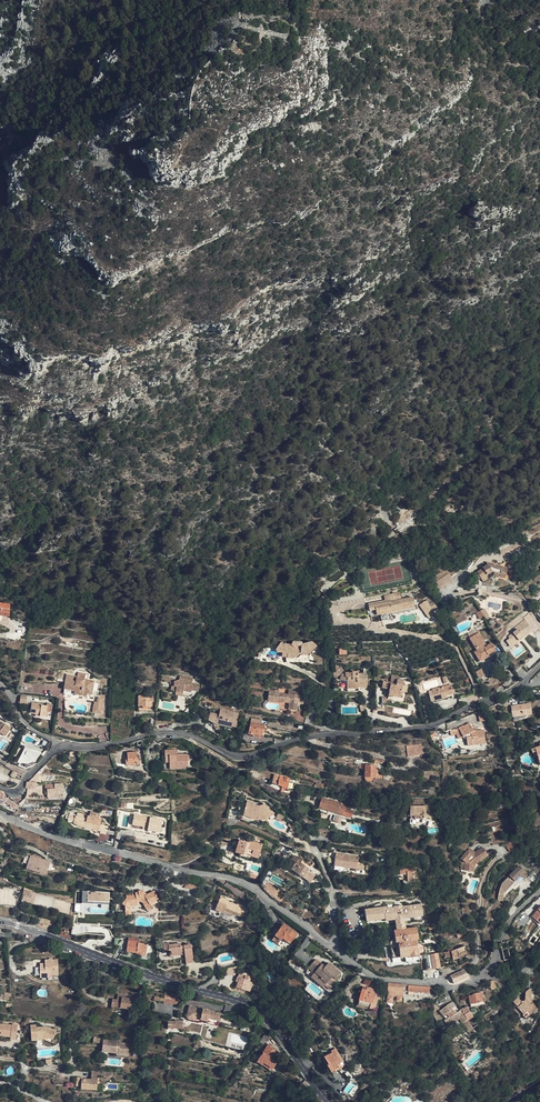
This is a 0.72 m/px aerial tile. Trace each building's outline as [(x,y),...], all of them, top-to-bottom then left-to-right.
[(283,46),(289,47),(290,36),(260,33),(259,41),(273,42),(274,40),(284,41),(283,46)] [(520,546),(518,543),(505,549),(506,552),(520,546)] [(514,565),(511,559),(498,566),(493,564),(492,565),(490,567),(488,564),(483,568),(477,572),(481,578),(487,575),(492,571),(494,572),(493,575),(500,577),(501,574),(506,575),(508,568),(514,565)] [(454,581),(449,573),(433,583),(437,591),(454,581)] [(368,606),(369,611),(376,609),(377,615),(380,615),(381,621),(391,619),(390,613),(398,611),(409,609),(415,608),(413,597),(401,599),(400,592),(384,595),(385,602),(368,606)] [(427,603),(432,599),(431,597),(420,604),(429,618),(435,614),(432,610),(429,605),(427,603)] [(0,602),(0,609),(2,609),(1,615),(9,616),(10,603),(0,602)] [(432,610),(437,607),(434,602),(429,605),(432,610)] [(484,608),(481,610),(484,617),(485,619),(488,617),(489,616),(484,608)] [(523,618),(524,619),(509,631),(512,634),(508,637),(509,638),(506,641),(511,647),(532,631),(533,632),(539,628),(528,614),(523,618)] [(486,646),(477,630),(468,634),(470,637),(470,638),(477,651),(481,657),(486,653),(487,655),(488,656),(489,658),(497,653),(491,643),(486,646)] [(317,645),(312,641),(303,643),(302,642),(293,641),(291,644),(286,644),(286,642),(281,642),(278,646),(281,648),(282,652),(288,652),(287,657),(293,658),(299,655),(299,651),(301,651),(301,654),(307,654),(307,649),(309,649),(312,651),(317,645)] [(481,657),(477,651),(474,652),(479,662),(488,656),(487,655),(486,653),(481,657)] [(341,667),(340,668),(335,672),(336,672),(336,676),(344,671),(341,667)] [(485,675),(482,669),(476,672),(479,678),(485,675)] [(353,671),(353,670),(352,670),(351,671),(350,672),(346,672),(346,675),(342,674),(340,679),(342,680),(342,687),(345,688),(347,688),(358,688),(358,685),(361,685),(361,687),(367,687),(367,685),(367,673),(358,674),(358,672),(355,672),(354,671),(353,671)] [(72,676),(67,675),(65,688),(76,689),(75,692),(83,693),(84,688),(89,688),(89,692),(93,692),(95,681),(86,679),(86,675),(78,673),(78,677),(78,679),(77,682),(73,682),(71,682),(72,676)] [(193,678),(180,675),(179,680),(174,681),(174,686),(176,686),(176,692),(175,694),(188,697),(189,697),(190,697),(193,695),(193,694),(194,690),(198,691),(200,684),(192,683),(193,678)] [(398,676),(392,675),(391,682),(383,681),(382,688),(389,689),(389,694),(393,695),(393,696),(401,697),(402,692),(403,685),(403,681),(397,680),(398,676)] [(453,690),(451,684),(432,689),(433,695),(434,700),(435,701),(442,699),(441,697),(445,696),(453,693),(453,690)] [(275,690),(270,689),(270,691),(269,691),(268,700),(289,703),(288,710),(296,711),(297,704),(302,704),(303,695),(298,694),(298,691),(289,690),(288,694),(279,693),(279,690),(275,690)] [(153,701),(153,695),(138,695),(138,710),(149,710),(149,706),(152,706),(152,701),(153,701)] [(105,700),(98,699),(98,702),(96,713),(102,714),(105,700)] [(47,705),(31,703),(30,713),(36,714),(35,718),(36,718),(37,717),(47,718),(47,719),(50,720),(51,712),(46,712),(47,705)] [(432,711),(430,704),(423,706),(425,716),(429,716),(428,712),(432,711)] [(532,714),(530,704),(512,707),(513,717),(532,714)] [(239,714),(220,709),(219,714),(213,713),(210,712),(208,720),(217,724),(215,729),(223,731),(224,726),(231,727),(232,726),(236,727),(239,714)] [(480,710),(479,711),(481,721),(488,719),(486,710),(480,710)] [(265,724),(251,721),(248,734),(253,735),(253,736),(262,738),(262,735),(263,735),(264,730),(265,727),(265,724)] [(0,732),(5,736),(11,728),(2,722),(0,726),(0,733),(0,732)] [(470,723),(459,729),(463,736),(465,735),(467,738),(468,745),(479,744),(479,743),(486,742),(484,730),(478,731),(474,731),(470,723)] [(463,736),(459,729),(451,731),(452,734),(457,732),(460,737),(462,736),(463,736)] [(424,753),(423,744),(406,746),(407,755),(424,753)] [(176,755),(176,747),(171,747),(171,750),(164,750),(162,751),(162,756),(164,756),(165,756),(165,762),(169,762),(169,767),(188,766),(188,761),(189,760),(189,754),(176,755)] [(532,749),(533,753),(536,752),(539,764),(539,747),(532,749)] [(38,753),(25,748),(20,761),(27,761),(34,759),(38,753)] [(138,764),(136,752),(127,753),(128,760),(126,760),(127,765),(138,764)] [(376,765),(365,765),(365,777),(375,778),(384,778),(384,773),(375,773),(376,765)] [(287,788),(288,783),(289,778),(284,777),(279,776),(279,781),(278,785),(287,788)] [(46,784),(47,799),(64,798),(63,783),(46,784)] [(0,790),(0,798),(1,798),(12,804),(10,807),(18,809),(19,805),(13,800),(9,796),(7,794),(3,792),(1,791),(0,790)] [(332,801),(322,798),(319,807),(332,812),(329,819),(340,823),(342,815),(351,818),(353,811),(345,808),(346,805),(345,804),(346,800),(342,799),(340,803),(332,800),(332,801)] [(256,805),(247,800),(244,812),(250,814),(255,818),(257,819),(260,819),(263,818),(265,817),(268,815),(268,816),(270,815),(273,813),(264,803),(262,805),(261,805),(258,805),(256,805)] [(430,818),(430,804),(427,804),(427,806),(410,806),(410,814),(410,818),(423,818),(424,818),(430,818)] [(238,810),(229,809),(228,817),(236,818),(238,810)] [(88,815),(77,812),(76,816),(75,815),(74,821),(78,822),(77,825),(85,827),(85,826),(91,827),(91,829),(99,831),(101,825),(102,819),(99,818),(91,816),(88,816),(88,815)] [(162,820),(134,814),(132,824),(148,827),(147,830),(160,833),(162,820)] [(298,824),(294,822),(289,830),(294,833),(296,830),(295,829),(298,824)] [(148,827),(132,824),(131,830),(159,835),(160,833),(147,830),(148,827)] [(108,826),(102,825),(100,833),(106,834),(108,826)] [(249,843),(239,840),(235,852),(240,854),(246,856),(246,854),(252,856),(258,858),(262,845),(250,841),(249,843)] [(469,846),(460,857),(465,860),(463,868),(473,870),(474,862),(488,853),(483,845),(476,850),(477,851),(476,853),(474,851),(469,846)] [(359,857),(336,854),(334,865),(348,867),(348,865),(357,866),(357,869),(364,870),(364,866),(360,865),(360,864),(359,863),(358,862),(359,857)] [(298,858),(295,855),(291,860),(292,860),(288,867),(303,878),(303,877),(311,882),(315,875),(308,870),(309,869),(300,863),(303,859),(299,856),(298,858)] [(50,862),(35,857),(34,860),(30,858),(26,868),(46,874),(50,862)] [(527,872),(520,866),(515,871),(502,883),(499,891),(504,893),(512,884),(515,887),(523,878),(522,877),(527,872)] [(416,871),(416,868),(402,869),(402,875),(407,874),(407,881),(408,881),(408,885),(408,886),(414,886),(414,881),(413,871),(416,871)] [(198,878),(188,877),(185,885),(199,886),(198,878)] [(321,893),(315,889),(312,893),(318,897),(321,893)] [(143,893),(143,890),(138,890),(139,892),(135,893),(135,894),(126,895),(126,899),(125,900),(122,904),(125,906),(125,907),(125,911),(130,910),(130,908),(131,906),(137,905),(137,902),(140,901),(143,902),(147,911),(151,908),(151,906),(151,904),(158,900),(154,891),(146,895),(143,893)] [(82,891),(82,905),(109,905),(109,891),(82,891)] [(226,899),(221,897),(216,910),(223,913),(224,910),(241,917),(242,916),(246,917),(249,909),(237,904),(237,905),(225,900),(226,899)] [(367,911),(378,910),(377,900),(366,901),(367,911)] [(416,912),(415,907),(393,911),(394,915),(400,914),(400,913),(404,913),(404,914),(416,912)] [(297,934),(283,924),(272,940),(278,944),(279,942),(282,945),(286,941),(290,944),(297,934)] [(418,939),(417,928),(394,930),(395,939),(390,939),(392,959),(400,958),(418,955),(416,941),(419,941),(418,939)] [(139,939),(129,938),(128,942),(127,951),(136,952),(136,954),(145,956),(146,953),(147,945),(148,945),(148,944),(138,943),(139,939)] [(169,945),(169,943),(163,943),(164,951),(169,950),(169,953),(184,951),(185,954),(186,962),(193,961),(191,945),(181,946),(181,943),(169,945)] [(445,955),(445,957),(452,956),(453,960),(467,954),(466,951),(465,946),(454,950),(452,948),(447,949),(447,952),(444,952),(445,955)] [(440,968),(437,953),(430,955),(431,957),(425,958),(427,970),(433,968),(433,969),(440,968)] [(52,959),(52,958),(49,958),(49,959),(45,960),(45,963),(45,965),(40,965),(40,978),(48,978),(48,974),(52,974),(52,975),(58,975),(58,969),(57,969),(57,964),(58,964),(58,959),(52,959)] [(325,967),(316,959),(308,968),(309,969),(314,973),(321,979),(319,981),(325,986),(326,984),(331,988),(338,980),(336,978),(340,973),(329,963),(325,967)] [(468,977),(464,970),(451,976),(455,984),(468,977)] [(314,973),(311,977),(323,987),(325,986),(319,981),(321,979),(314,973)] [(245,976),(244,979),(252,982),(250,989),(254,990),(258,980),(245,976)] [(244,979),(237,977),(237,979),(239,980),(236,987),(249,991),(250,989),(252,982),(244,979)] [(496,988),(493,980),(488,982),(492,990),(496,988)] [(389,983),(387,1003),(392,1003),(393,996),(397,997),(397,1001),(402,1002),(404,985),(389,983)] [(377,990),(363,987),(360,1001),(359,1004),(370,1007),(370,1009),(375,1010),(378,997),(379,993),(376,992),(377,990)] [(532,989),(530,989),(526,992),(526,993),(526,995),(526,997),(525,1000),(524,1002),(523,1001),(522,1002),(518,998),(513,1002),(518,1007),(517,1008),(524,1015),(523,1016),(526,1019),(538,1008),(531,1001),(532,989)] [(133,995),(119,992),(118,1000),(112,999),(111,1006),(116,1007),(131,1009),(133,995)] [(164,1003),(174,1004),(174,1001),(174,994),(164,993),(164,1003)] [(484,1001),(482,993),(474,994),(474,995),(469,996),(471,1004),(479,1003),(479,1006),(485,1005),(485,1001),(484,1001)] [(444,1005),(441,1001),(434,1005),(438,1009),(444,1005)] [(473,1028),(468,1020),(461,1010),(456,1014),(452,1009),(456,1006),(452,1002),(447,1006),(440,1011),(444,1016),(446,1019),(444,1021),(447,1024),(450,1021),(452,1024),(459,1019),(468,1032),(468,1031),(470,1035),(475,1032),(473,1029),(473,1028)] [(221,1014),(189,1006),(187,1017),(187,1018),(188,1018),(189,1018),(200,1021),(200,1020),(218,1024),(221,1014)] [(467,1006),(461,1010),(468,1020),(474,1017),(467,1006)] [(0,1024),(0,1034),(2,1034),(2,1031),(6,1032),(6,1036),(10,1037),(10,1039),(16,1039),(18,1025),(12,1024),(12,1025),(0,1024)] [(36,1028),(36,1025),(30,1026),(31,1029),(31,1032),(31,1038),(44,1037),(44,1036),(53,1039),(56,1031),(45,1027),(36,1028)] [(120,1041),(105,1040),(105,1046),(107,1046),(107,1052),(118,1053),(118,1055),(128,1056),(130,1044),(120,1043),(120,1041)] [(272,1047),(268,1044),(260,1058),(264,1061),(263,1062),(273,1069),(277,1062),(273,1059),(278,1052),(272,1048),(272,1047)] [(343,1061),(335,1048),(331,1051),(332,1052),(326,1056),(334,1070),(341,1067),(341,1068),(345,1066),(346,1065),(343,1061)] [(334,1070),(326,1056),(324,1057),(329,1064),(327,1065),(331,1072),(334,1070)] [(91,1080),(84,1079),(81,1089),(97,1090),(98,1080),(91,1080)]
